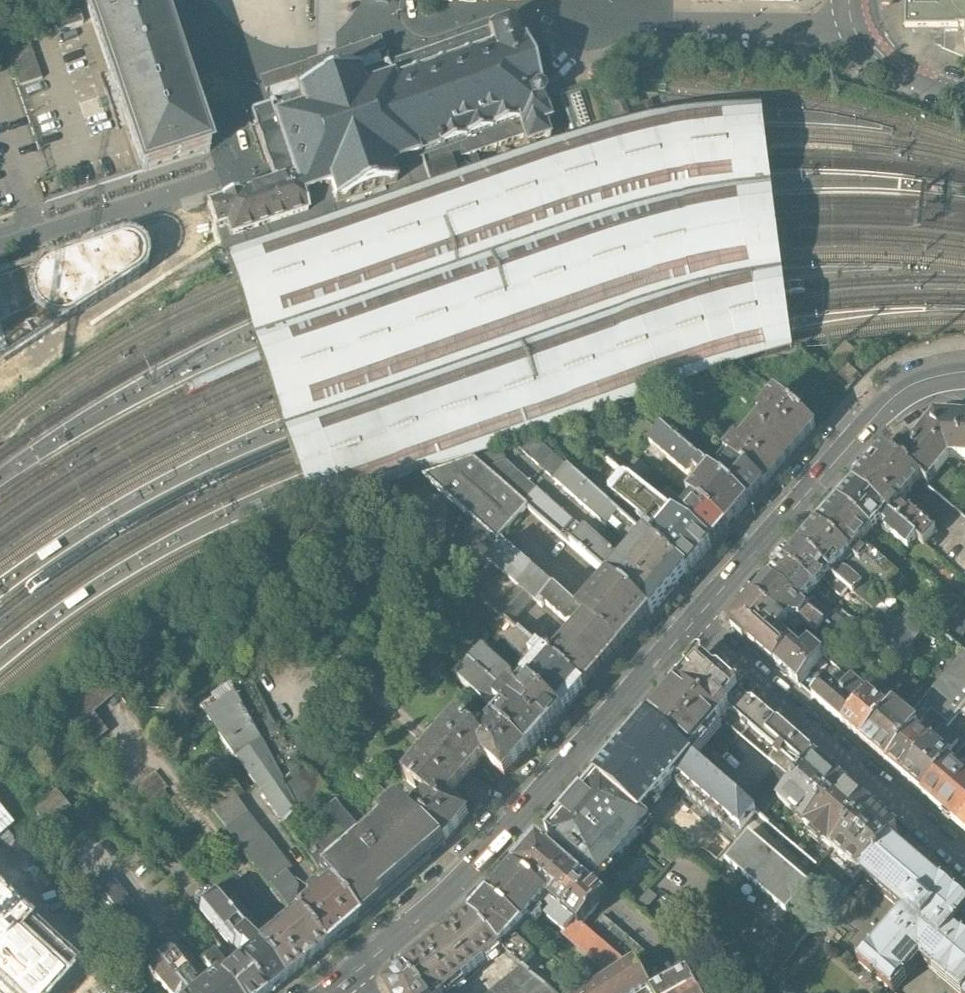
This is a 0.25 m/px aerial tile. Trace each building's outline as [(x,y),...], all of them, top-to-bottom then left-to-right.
[(214,151),(184,62),(164,0),(82,0),(115,98),(140,172),(141,175),(214,151)] [(909,29),(964,29),(964,0),(909,0),(909,29)] [(83,24),(79,12),(49,22),(53,34),(83,24)] [(209,203),(218,228),(223,226),(229,225),(238,249),(407,192),(436,182),(450,177),(455,175),(460,174),(461,173),(482,166),(477,150),(524,133),(527,139),(532,137),(552,131),(547,119),(554,117),(551,110),(544,88),(525,33),(520,34),(514,17),(487,26),(431,45),(420,49),(387,60),(384,50),(388,48),(383,34),(340,49),(314,58),(262,76),(266,90),(271,88),(276,101),(258,107),(272,147),(276,159),(281,174),(243,187),(208,199),(209,203)] [(29,43),(8,50),(12,62),(21,87),(42,79),(29,43)] [(601,75),(563,88),(579,132),(618,121),(601,75)] [(633,90),(614,97),(622,121),(642,116),(633,90)] [(717,186),(773,181),(770,162),(768,135),(765,104),(699,106),(649,114),(618,121),(579,132),(479,165),(385,198),(225,251),(229,264),(237,286),(245,312),(253,334),(517,248),(669,197),(717,186)] [(689,284),(783,269),(782,256),(779,237),(777,221),(775,202),(773,181),(717,186),(669,197),(517,248),(253,334),(260,356),(266,372),(272,388),(278,405),(283,423),(481,354),(660,294),(689,284)] [(73,314),(137,272),(142,267),(144,262),(145,257),(145,252),(143,247),(139,243),(135,240),(129,238),(122,238),(49,264),(0,281),(0,360),(73,314)] [(786,288),(783,269),(689,284),(660,294),(482,354),(283,423),(290,442),(296,459),(309,496),(312,503),(750,357),(793,348),(792,336),(788,305),(786,288)] [(815,428),(776,395),(759,415),(763,418),(742,442),(738,439),(726,452),(728,454),(764,485),(815,428)] [(891,448),(921,481),(932,468),(937,472),(951,458),(953,423),(926,421),(909,433),(891,448)] [(953,423),(951,458),(964,459),(964,424),(953,423)] [(717,476),(661,428),(650,442),(689,476),(692,476),(695,471),(703,478),(689,495),(694,499),(726,527),(748,503),(717,476)] [(718,463),(722,462),(728,454),(726,452),(713,441),(705,450),(718,463)] [(556,481),(569,468),(543,446),(532,459),(556,481)] [(860,481),(919,539),(928,547),(938,533),(905,502),(921,481),(891,448),(888,451),(860,481)] [(764,485),(728,454),(722,462),(726,465),(717,476),(748,503),(764,485)] [(574,547),(486,470),(474,459),(425,476),(478,523),(464,538),(514,582),(534,600),(543,607),(546,604),(556,592),(497,540),(518,518),(589,581),(602,586),(609,578),(574,547)] [(586,533),(506,462),(486,470),(574,547),(586,533)] [(607,526),(619,513),(569,468),(556,481),(607,526)] [(661,504),(624,475),(610,490),(645,518),(642,521),(653,530),(646,537),(687,573),(712,544),(661,504)] [(843,500),(873,532),(882,519),(911,550),(919,539),(860,481),(858,483),(843,500)] [(726,527),(694,499),(685,510),(681,507),(682,505),(682,504),(669,493),(661,504),(712,544),(726,527)] [(852,551),(892,589),(902,575),(864,544),(873,532),(843,500),(825,519),(823,521),(852,551)] [(852,551),(823,521),(813,532),(803,543),(847,587),(854,593),(864,583),(842,564),(852,551)] [(650,614),(687,573),(646,537),(622,565),(586,533),(574,547),(609,578),(650,614)] [(847,587),(803,543),(801,545),(788,558),(817,588),(823,582),(842,597),(847,587)] [(817,588),(788,558),(787,560),(774,574),(803,606),(817,588)] [(803,606),(774,574),(759,589),(758,591),(790,623),(797,614),(819,634),(826,625),(803,606)] [(585,689),(650,614),(609,578),(602,586),(579,612),(556,592),(546,604),(571,626),(580,627),(551,659),(585,689)] [(512,625),(534,600),(514,582),(492,607),(512,625)] [(783,632),(790,623),(758,591),(756,593),(730,621),(778,664),(793,644),(783,632)] [(866,598),(851,615),(887,646),(920,609),(900,593),(886,609),(876,601),(873,605),(866,598)] [(528,684),(562,714),(585,689),(551,659),(520,632),(508,644),(529,663),(533,658),(538,663),(523,680),(528,684)] [(800,652),(793,644),(778,664),(781,667),(802,688),(825,656),(808,640),(800,652)] [(546,733),(562,714),(528,684),(520,693),(513,687),(512,680),(483,654),(471,666),(471,667),(546,733)] [(778,768),(795,783),(815,759),(701,657),(684,677),(679,683),(722,719),(729,726),(737,717),(778,753),(770,761),(778,768)] [(495,722),(529,752),(546,733),(471,667),(459,680),(489,707),(498,706),(504,711),(494,722),(495,722)] [(324,737),(352,704),(335,690),(286,747),(246,673),(227,683),(229,687),(282,785),(299,766),(324,737)] [(105,675),(58,714),(86,748),(106,732),(93,716),(119,694),(105,675)] [(871,695),(851,679),(843,691),(827,678),(814,696),(842,723),(846,726),(871,695)] [(688,757),(722,719),(679,683),(661,704),(646,720),(688,757)] [(296,812),(282,785),(229,687),(200,708),(282,824),(284,824),(296,812)] [(865,741),(889,712),(871,695),(846,726),(849,728),(865,741)] [(921,725),(897,703),(889,712),(865,741),(868,743),(891,764),(921,725)] [(907,778),(934,744),(925,736),(941,717),(934,710),(921,725),(891,764),(894,766),(907,778)] [(506,778),(529,752),(495,722),(481,738),(460,720),(406,781),(427,799),(413,815),(447,845),(470,819),(451,802),(449,800),(485,761),(488,763),(506,778)] [(596,776),(643,816),(677,776),(692,760),(688,757),(646,720),(602,769),(596,776)] [(925,793),(952,762),(955,759),(946,748),(956,736),(949,727),(934,744),(907,778),(910,781),(925,793)] [(324,737),(299,766),(314,779),(339,750),(324,737)] [(779,801),(805,824),(842,782),(827,769),(815,759),(795,783),(779,801)] [(724,827),(729,821),(742,832),(756,815),(745,806),(692,760),(677,776),(682,781),(677,787),(724,827)] [(925,793),(960,825),(964,829),(964,774),(952,762),(925,793)] [(282,785),(296,812),(298,817),(300,817),(325,788),(314,779),(299,766),(282,785)] [(778,768),(745,806),(756,815),(763,820),(779,801),(795,783),(778,768)] [(126,797),(137,810),(166,787),(155,774),(126,797)] [(547,832),(601,879),(650,823),(643,816),(596,776),(583,791),(581,790),(559,815),(561,817),(554,825),(547,832)] [(805,824),(833,849),(869,807),(855,794),(842,782),(805,824)] [(356,923),(326,888),(315,897),(310,896),(304,900),(305,906),(301,909),(294,901),(296,890),(284,876),(287,874),(253,832),(240,814),(221,789),(202,804),(282,903),(294,918),(323,952),(351,928),(356,923)] [(33,811),(47,827),(68,810),(55,793),(33,811)] [(436,854),(447,845),(413,815),(400,803),(361,836),(334,805),(316,820),(326,833),(304,852),(317,873),(315,875),(326,888),(356,923),(436,854)] [(833,849),(861,873),(891,838),(896,831),(880,817),(869,807),(833,849)] [(750,836),(726,863),(787,915),(811,888),(750,836)] [(857,959),(893,991),(920,959),(959,992),(964,992),(964,934),(956,926),(964,915),(964,902),(891,838),(861,873),(901,909),(857,959)] [(514,869),(581,928),(606,901),(586,884),(539,842),(527,855),(514,869)] [(488,899),(522,929),(530,920),(535,925),(543,916),(539,911),(543,907),(553,916),(550,919),(565,937),(614,981),(630,970),(589,935),(581,928),(514,869),(499,887),(488,899)] [(98,890),(129,928),(141,918),(110,880),(98,890)] [(303,968),(323,952),(294,918),(271,936),(272,938),(264,945),(257,936),(258,936),(253,930),(255,929),(232,903),(232,904),(220,889),(209,898),(211,901),(283,985),(303,968)] [(645,914),(657,900),(648,893),(636,906),(645,914)] [(523,970),(533,978),(544,965),(518,942),(515,945),(511,942),(522,929),(488,899),(479,910),(472,918),(502,950),(523,970)] [(283,985),(211,901),(200,911),(231,949),(232,947),(237,953),(233,956),(241,965),(237,968),(257,992),(273,992),(283,985)] [(75,970),(0,903),(0,992),(55,992),(75,970)] [(424,992),(445,992),(502,950),(472,918),(433,949),(407,971),(424,992)] [(604,919),(589,935),(630,970),(637,966),(637,967),(646,956),(604,919)] [(150,952),(157,961),(168,950),(161,943),(150,952)] [(150,952),(144,944),(131,955),(145,971),(146,970),(157,961),(150,952)] [(193,989),(194,982),(168,950),(157,961),(183,992),(196,992),(193,989)] [(237,968),(228,976),(223,970),(224,969),(212,955),(202,964),(214,979),(226,992),(257,992),(237,968)] [(157,961),(146,970),(165,992),(183,992),(157,961)] [(651,991),(637,967),(637,966),(630,970),(614,981),(594,992),(648,992),(651,991)] [(546,990),(533,978),(523,970),(494,992),(540,992),(546,990)] [(407,971),(391,984),(390,991),(391,992),(424,992),(407,971)] [(689,977),(658,992),(698,992),(689,977)] [(214,979),(198,992),(226,992),(214,979)]
